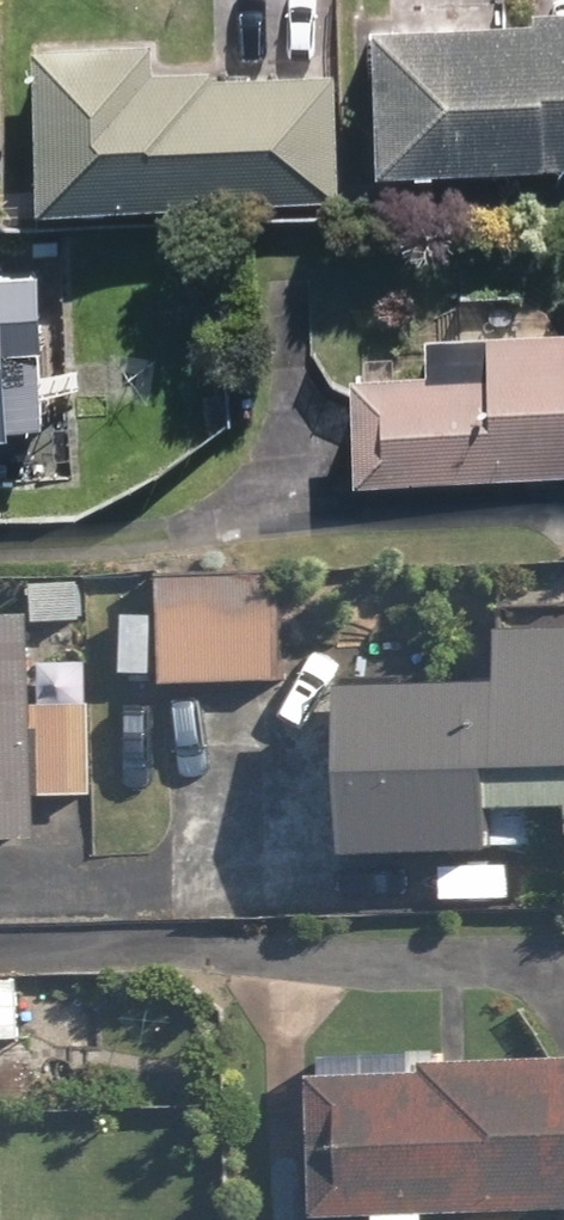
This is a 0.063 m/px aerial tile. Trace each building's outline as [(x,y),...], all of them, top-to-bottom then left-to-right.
[(396,6),(401,159),(563,154),(563,2),(396,6)] [(348,191),(345,67),(226,70),(226,60),(166,61),(166,34),(43,37),(47,198),(348,191)] [(39,413),(39,404),(69,403),(65,333),(73,283),(62,250),(0,252),(0,414),(39,413)] [(374,359),(377,466),(563,461),(563,316),(444,319),(445,357),(374,359)] [(296,574),(165,578),(168,680),(298,676),(296,574)] [(0,608),(0,835),(51,833),(50,791),(104,789),(101,700),(47,701),(45,607),(0,608)] [(364,670),(369,842),(526,837),(525,799),(563,797),(563,624),(524,625),(525,666),(364,670)] [(36,1036),(34,974),(0,975),(0,1037),(36,1036)] [(331,1068),(335,1209),(395,1207),(396,1219),(444,1219),(444,1206),(563,1203),(563,1053),(441,1056),(441,1065),(428,1065),(427,1048),(341,1050),(342,1068),(331,1068)]
